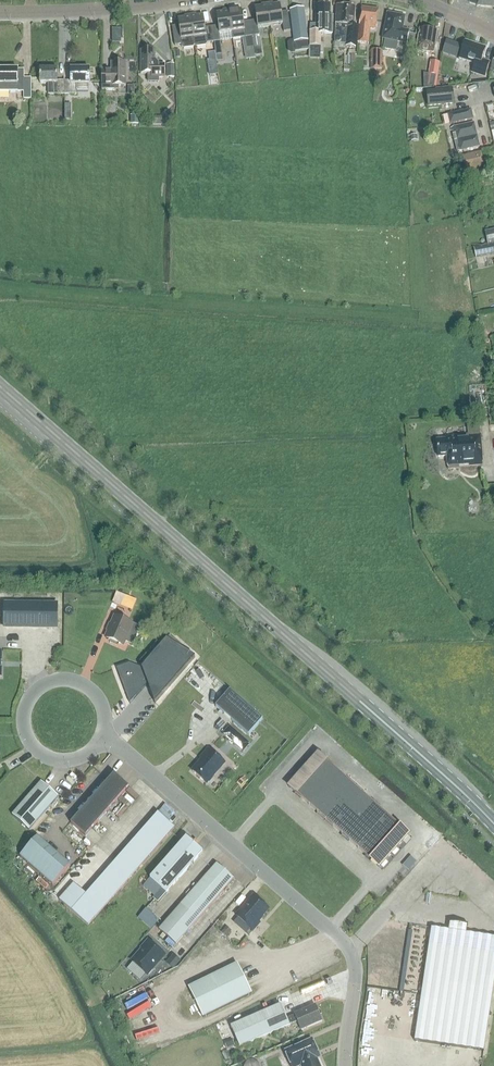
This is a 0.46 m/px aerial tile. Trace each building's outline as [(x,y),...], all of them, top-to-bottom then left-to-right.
[(280,4),(267,6),(270,26),(283,24),(284,32),(291,31),(288,11),(281,12),(280,4)] [(330,4),(317,4),(317,12),(315,12),(315,24),(315,31),(309,31),(309,47),(321,47),(321,33),(333,33),(333,15),(330,15),(330,4)] [(336,5),(335,43),(346,44),(346,49),(355,50),(357,31),(351,30),(352,19),(354,19),(355,7),(336,5)] [(253,47),(260,46),(258,28),(270,26),(267,6),(255,8),(256,20),(250,21),(253,47)] [(374,26),(377,9),(361,7),(359,26),(357,39),(364,40),(365,25),(374,26)] [(294,42),(307,40),(303,8),(290,9),(294,42)] [(255,57),(253,47),(250,21),(243,22),(241,10),(229,11),(232,39),(241,38),(244,59),(255,57)] [(213,42),(220,41),(232,39),(229,11),(216,13),(218,26),(211,27),(213,42)] [(402,29),(404,16),(387,13),(384,26),(387,27),(384,46),(393,47),(394,41),(407,44),(406,47),(413,48),(415,34),(409,33),(409,30),(402,29)] [(203,15),(190,17),(193,37),(192,37),(193,44),(196,47),(205,46),(207,43),(213,42),(211,27),(205,28),(203,15)] [(190,17),(178,19),(178,25),(172,26),(175,45),(181,44),(181,46),(184,48),(192,47),(193,44),(192,37),(193,37),(190,17)] [(436,32),(419,29),(416,51),(433,53),(436,32)] [(464,41),(458,58),(473,63),(471,71),(485,76),(489,62),(482,59),(485,48),(464,41)] [(370,49),(370,69),(382,69),(382,50),(370,49)] [(159,77),(165,77),(164,64),(158,64),(155,61),(155,50),(140,50),(141,73),(148,73),(148,77),(148,82),(159,82),(159,77)] [(216,67),(215,60),(206,61),(207,69),(216,67)] [(440,62),(430,60),(428,74),(427,74),(426,78),(423,78),(423,88),(437,87),(437,78),(438,76),(440,62)] [(111,62),(111,69),(101,69),(102,90),(118,90),(118,86),(125,86),(125,62),(111,62)] [(61,94),(61,80),(57,80),(58,68),(40,69),(40,83),(48,82),(48,94),(61,94)] [(71,80),(61,80),(61,94),(64,94),(64,98),(71,99),(71,94),(77,94),(76,84),(90,83),(89,68),(71,69),(71,80)] [(18,69),(0,69),(0,91),(23,91),(24,98),(31,98),(31,77),(24,78),(24,69),(18,69)] [(452,89),(426,92),(428,106),(454,103),(452,89)] [(473,119),(471,109),(447,114),(449,124),(473,119)] [(138,115),(130,115),(130,124),(138,124),(138,115)] [(479,147),(474,122),(450,127),(456,152),(479,147)] [(481,151),(461,156),(465,172),(485,167),(481,151)] [(484,231),(487,244),(493,243),(493,229),(484,231)] [(473,248),(475,258),(493,254),(493,251),(492,243),(473,248)] [(459,468),(459,466),(482,465),(482,461),(479,426),(467,427),(468,434),(446,436),(446,439),(437,440),(438,456),(447,456),(448,469),(459,468)] [(115,601),(135,609),(139,599),(119,590),(115,601)] [(4,604),(3,627),(57,627),(57,605),(4,604)] [(132,645),(140,627),(114,616),(105,638),(122,645),(124,641),(132,645)] [(129,663),(116,668),(129,703),(147,684),(154,703),(194,657),(169,635),(141,668),(129,663)] [(229,690),(215,706),(248,735),(262,719),(229,690)] [(234,745),(242,736),(235,730),(227,739),(234,745)] [(212,776),(224,762),(208,749),(200,758),(202,759),(192,771),(206,783),(207,782),(208,782),(212,777),(212,776)] [(323,789),(338,772),(317,753),(288,787),(309,805),(323,789)] [(371,801),(338,772),(323,789),(340,803),(356,818),(371,801)] [(128,787),(113,774),(70,823),(85,836),(128,787)] [(12,815),(28,830),(57,797),(41,782),(12,815)] [(340,803),(323,789),(309,805),(325,820),(340,803)] [(123,799),(128,804),(135,797),(130,792),(123,799)] [(356,818),(341,834),(379,867),(408,834),(371,801),(356,818)] [(356,818),(340,803),(325,820),(341,834),(356,818)] [(158,813),(150,821),(167,836),(174,827),(158,813)] [(167,836),(150,821),(143,829),(160,844),(167,836)] [(160,844),(143,829),(136,837),(153,852),(160,844)] [(37,836),(19,857),(51,885),(69,865),(37,836)] [(153,852),(136,837),(129,845),(146,860),(153,852)] [(166,893),(202,852),(186,837),(150,878),(166,893)] [(146,860),(129,845),(122,853),(138,868),(146,860)] [(138,868),(122,853),(114,862),(131,876),(138,868)] [(414,855),(407,863),(413,868),(420,861),(414,855)] [(131,876),(114,862),(107,870),(124,885),(131,876)] [(217,864),(181,905),(159,930),(175,944),(233,878),(217,864)] [(124,885),(107,870),(100,878),(117,893),(124,885)] [(117,893),(100,878),(93,886),(110,901),(117,893)] [(73,883),(59,900),(88,926),(102,909),(86,894),(73,883)] [(110,901),(93,886),(86,894),(102,909),(110,901)] [(257,921),(268,909),(253,896),(236,916),(252,930),(259,922),(257,921)] [(141,915),(153,928),(162,919),(150,907),(141,915)] [(226,926),(221,932),(226,937),(231,931),(226,926)] [(493,979),(493,937),(431,927),(414,1040),(483,1051),(493,979)] [(144,950),(133,962),(148,975),(165,955),(149,941),(142,949),(144,950)] [(176,967),(184,960),(179,953),(170,959),(176,967)] [(187,988),(202,1018),(251,994),(236,963),(187,988)] [(289,1025),(286,1018),(280,1005),(230,1027),(239,1047),(289,1025)] [(286,1018),(289,1025),(297,1021),(301,1030),(322,1021),(315,1005),(294,1014),(294,1015),(286,1018)] [(317,1058),(319,1057),(311,1039),(284,1051),(290,1065),(299,1065),(300,1065),(320,1065),(317,1058)] [(259,1056),(246,1061),(248,1065),(263,1065),(259,1056)]
